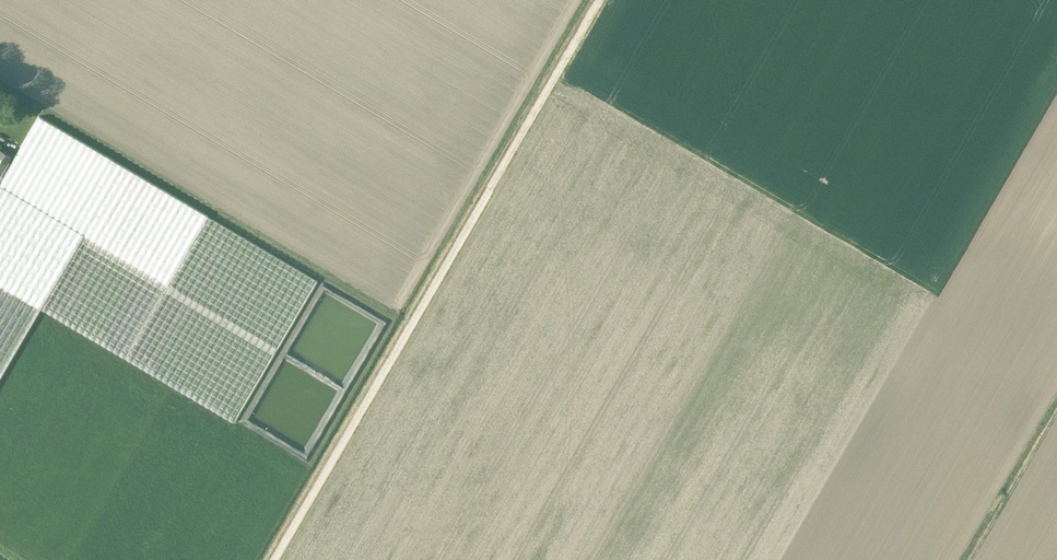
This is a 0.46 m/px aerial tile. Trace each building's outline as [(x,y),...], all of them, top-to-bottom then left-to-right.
[(40,308),(233,422),(317,280),(287,262),(39,116),(0,182),(0,181),(0,376),(40,308)] [(11,156),(0,149),(0,175),(11,156)]
